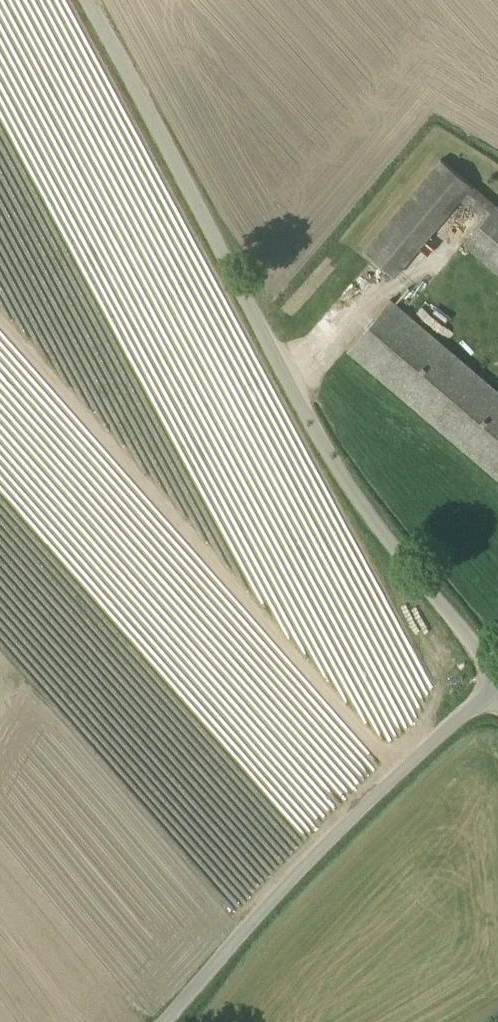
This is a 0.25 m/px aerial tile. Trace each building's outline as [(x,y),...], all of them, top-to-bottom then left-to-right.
[(438,160),(362,252),(394,279),(459,202),(460,202),(483,221),(480,224),(462,246),(497,277),(497,210),(438,160)] [(346,352),(497,482),(497,393),(389,301),(346,352)]
